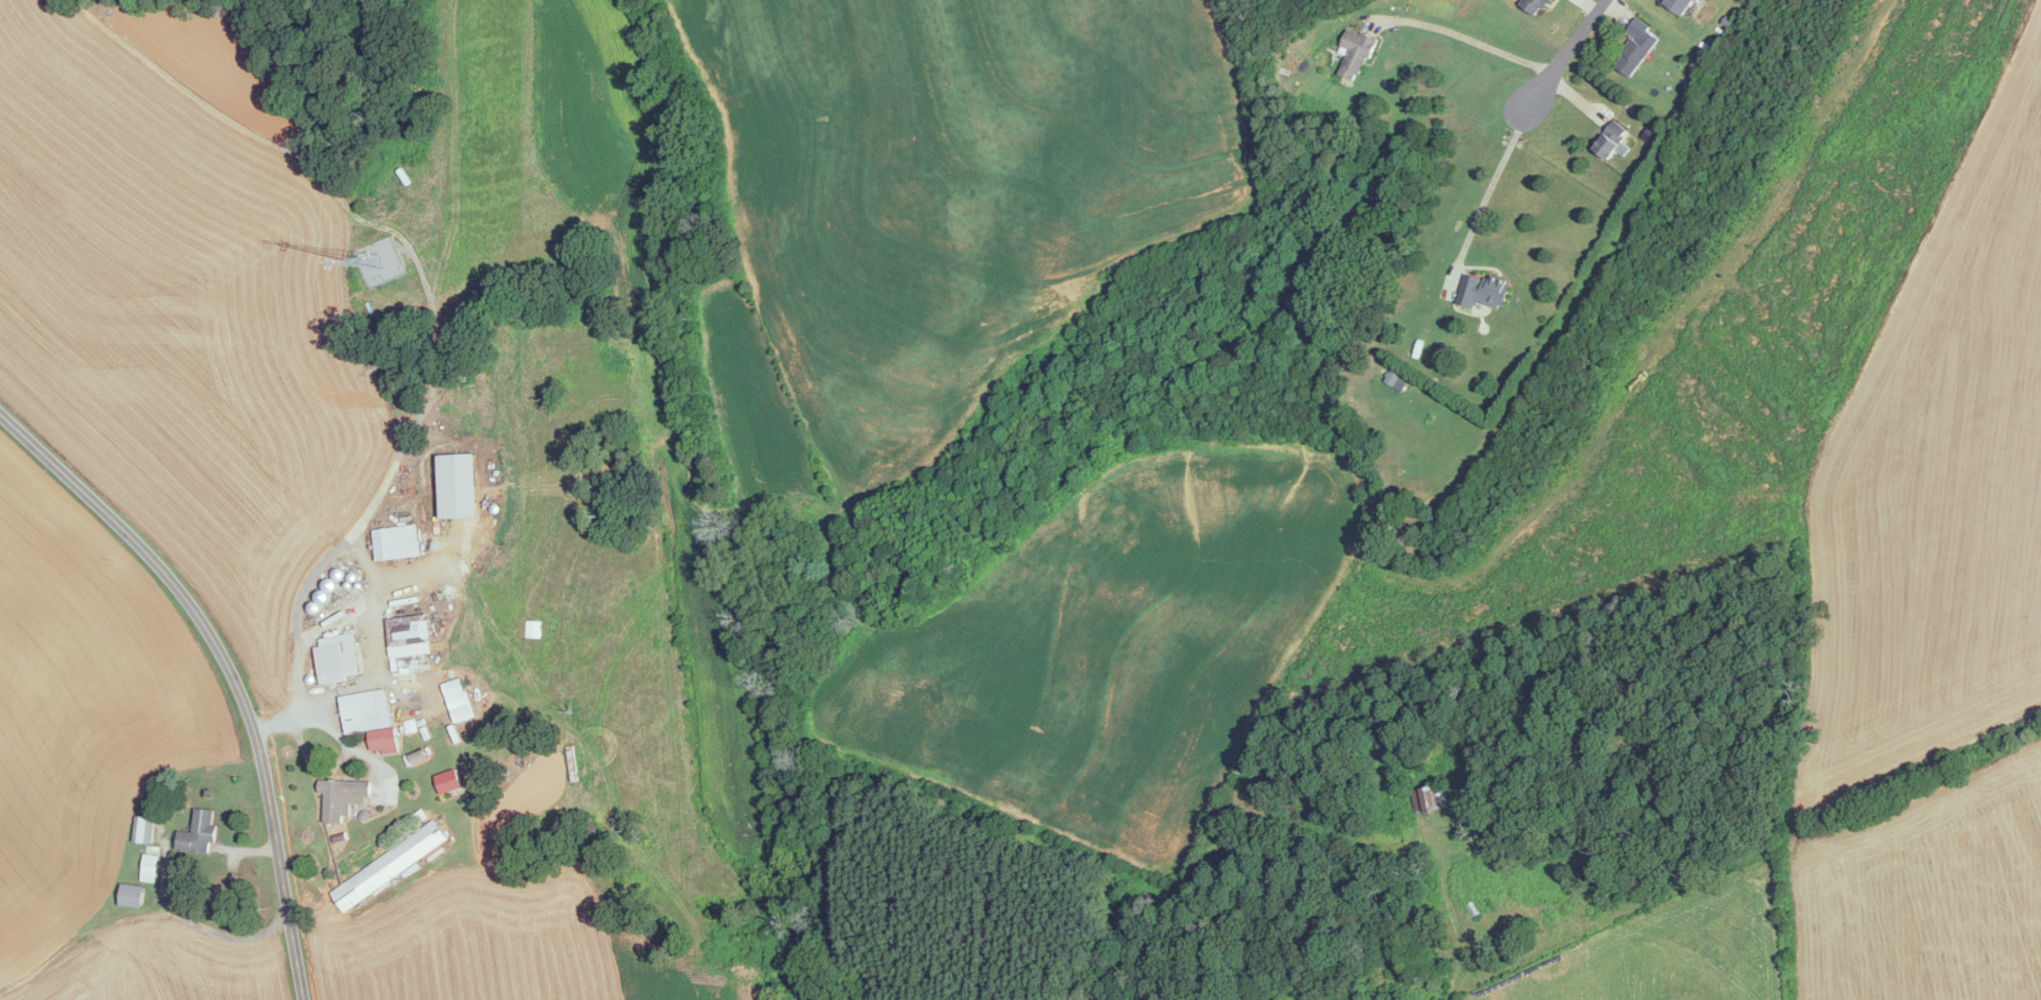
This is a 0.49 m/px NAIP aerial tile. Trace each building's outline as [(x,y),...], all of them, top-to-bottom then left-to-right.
[(1535,16),(1546,0),(1523,0),(1519,5),(1535,16)] [(1663,5),(1681,17),(1692,0),(1666,0),(1663,5)] [(1630,78),(1659,35),(1634,18),(1625,31),(1633,36),(1613,66),(1630,78)] [(1338,75),(1357,83),(1374,39),(1346,28),(1339,46),(1347,50),(1338,75)] [(1603,159),(1628,133),(1614,120),(1589,146),(1603,159)] [(1508,283),(1464,272),(1456,304),(1472,308),(1473,302),(1502,309),(1508,283)] [(435,455),(437,519),(476,517),(474,454),(435,455)] [(420,557),(417,525),(372,529),(375,561),(420,557)] [(386,618),(389,658),(429,655),(427,615),(386,618)] [(313,641),(319,684),(359,678),(353,635),(313,641)] [(454,724),(473,718),(459,679),(440,685),(454,724)] [(390,728),(385,690),(339,696),(344,734),(390,728)] [(369,782),(318,780),(318,794),(324,794),(322,823),(347,824),(348,804),(368,805),(369,782)] [(1410,794),(1417,815),(1448,805),(1441,783),(1410,794)] [(177,831),(175,852),(211,855),(215,811),(194,809),(192,833),(177,831)] [(447,842),(434,822),(328,892),(342,913),(447,842)]
